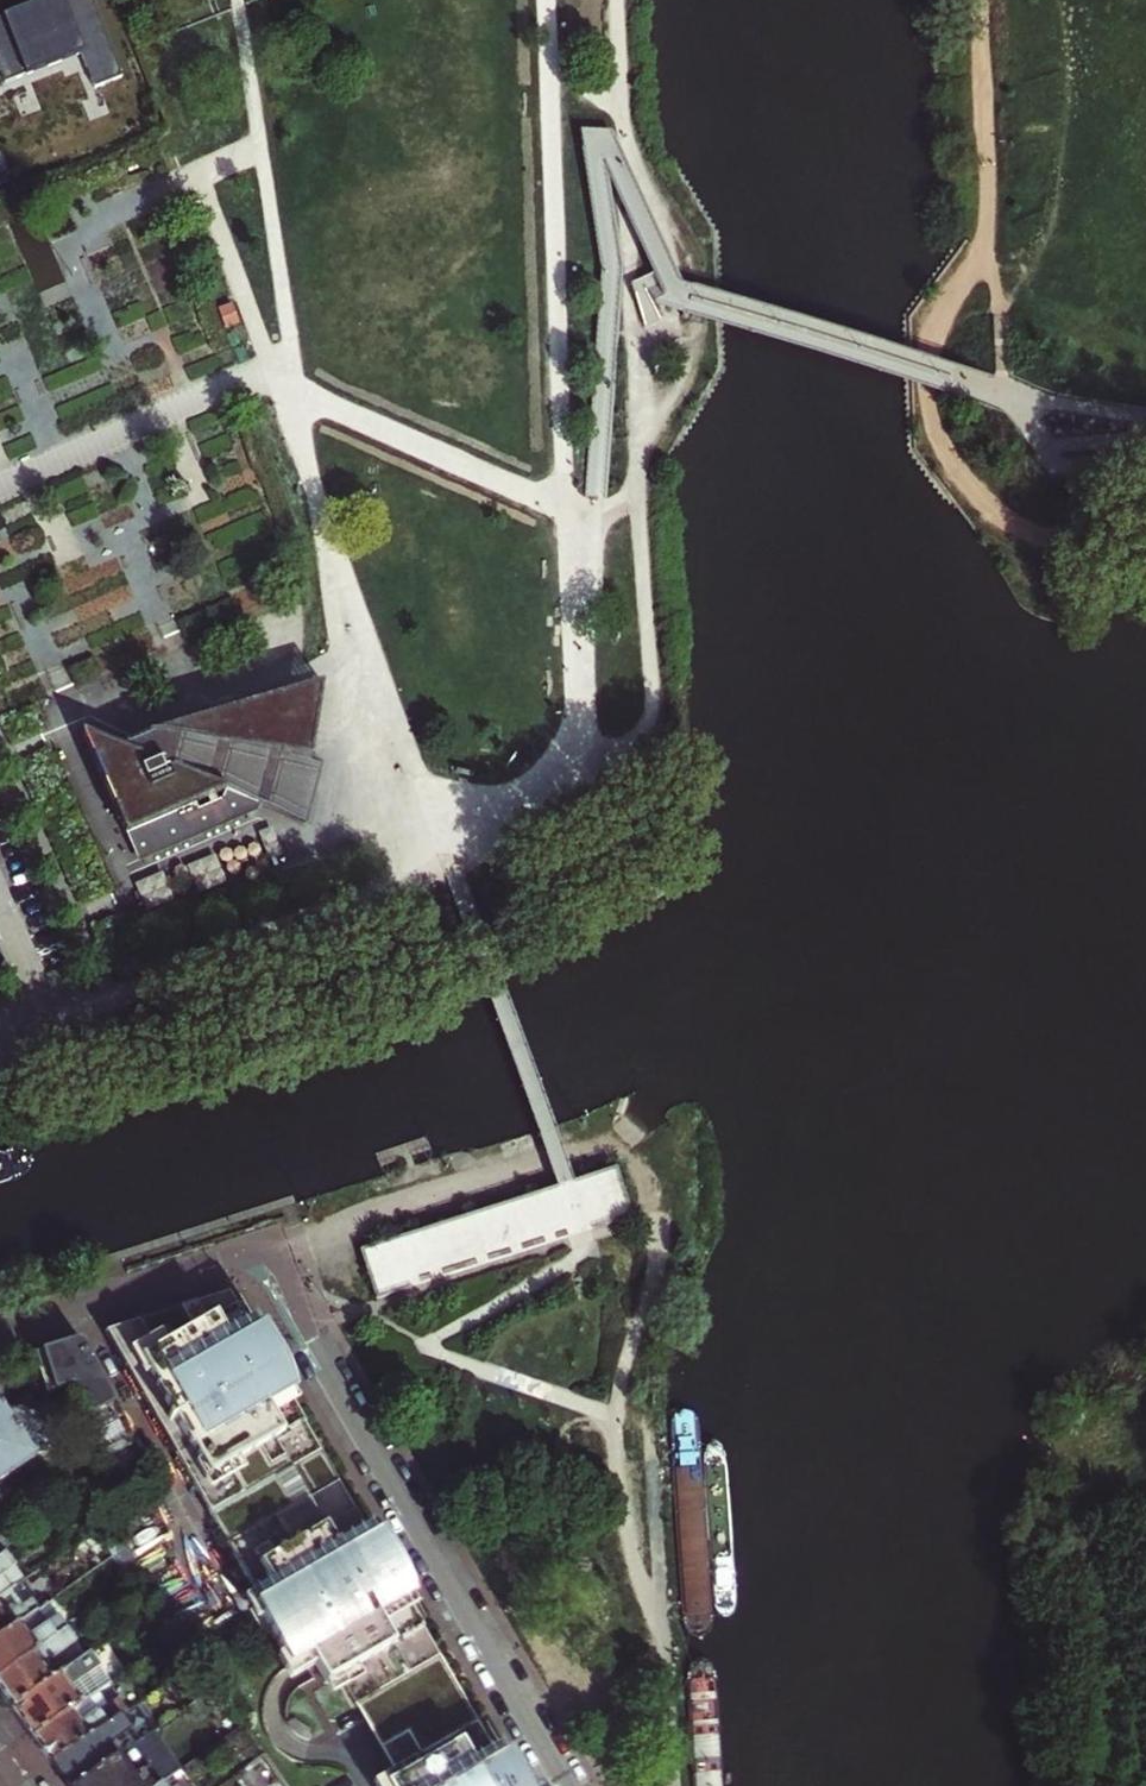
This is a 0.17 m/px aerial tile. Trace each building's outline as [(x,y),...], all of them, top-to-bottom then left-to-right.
[(0,16),(0,72),(5,85),(78,55),(93,89),(122,77),(90,0),(41,0),(0,16)] [(138,761),(99,744),(146,842),(150,840),(161,867),(275,817),(280,810),(313,822),(320,794),(326,766),(337,695),(164,750),(138,761)] [(565,1191),(362,1253),(379,1300),(381,1306),(582,1241),(632,1226),(630,1218),(617,1175),(565,1191)] [(530,1784),(524,1775),(518,1767),(509,1756),(502,1759),(409,1598),(415,1594),(413,1586),(411,1580),(409,1574),(407,1568),(404,1563),(401,1559),(398,1553),(394,1549),(388,1541),(381,1534),(375,1538),(291,1392),(297,1389),(294,1380),(290,1370),(283,1357),(277,1346),(269,1337),(262,1329),(256,1332),(232,1290),(106,1330),(264,1603),(258,1606),(258,1607),(253,1610),(266,1635),(272,1632),(282,1650),(277,1654),(295,1686),(335,1664),(346,1687),(350,1685),(401,1774),(380,1785),(531,1785),(530,1784)] [(72,1395),(89,1427),(121,1410),(89,1346),(66,1354),(42,1362),(55,1401),(72,1395)] [(19,1545),(34,1534),(0,1482),(58,1445),(27,1397),(4,1413),(0,1408),(0,1515),(19,1545)] [(7,1554),(19,1545),(0,1515),(0,1558),(7,1554)] [(0,1558),(0,1596),(22,1580),(25,1578),(7,1554),(0,1558)] [(0,1596),(0,1634),(38,1607),(29,1596),(32,1594),(22,1580),(0,1596)] [(0,1634),(0,1673),(59,1631),(64,1627),(46,1601),(38,1607),(0,1634)] [(0,1673),(0,1695),(10,1708),(79,1659),(59,1631),(0,1673)] [(79,1659),(10,1708),(21,1724),(31,1737),(69,1709),(109,1680),(88,1652),(79,1659)] [(69,1709),(31,1737),(40,1751),(50,1764),(117,1715),(107,1701),(81,1720),(84,1724),(81,1726),(69,1709)] [(50,1764),(60,1777),(66,1785),(74,1785),(137,1740),(119,1714),(117,1715),(50,1764)] [(74,1785),(157,1785),(165,1780),(181,1769),(153,1729),(137,1740),(74,1785)] [(263,1754),(247,1765),(233,1775),(241,1785),(284,1785),(263,1754)]
